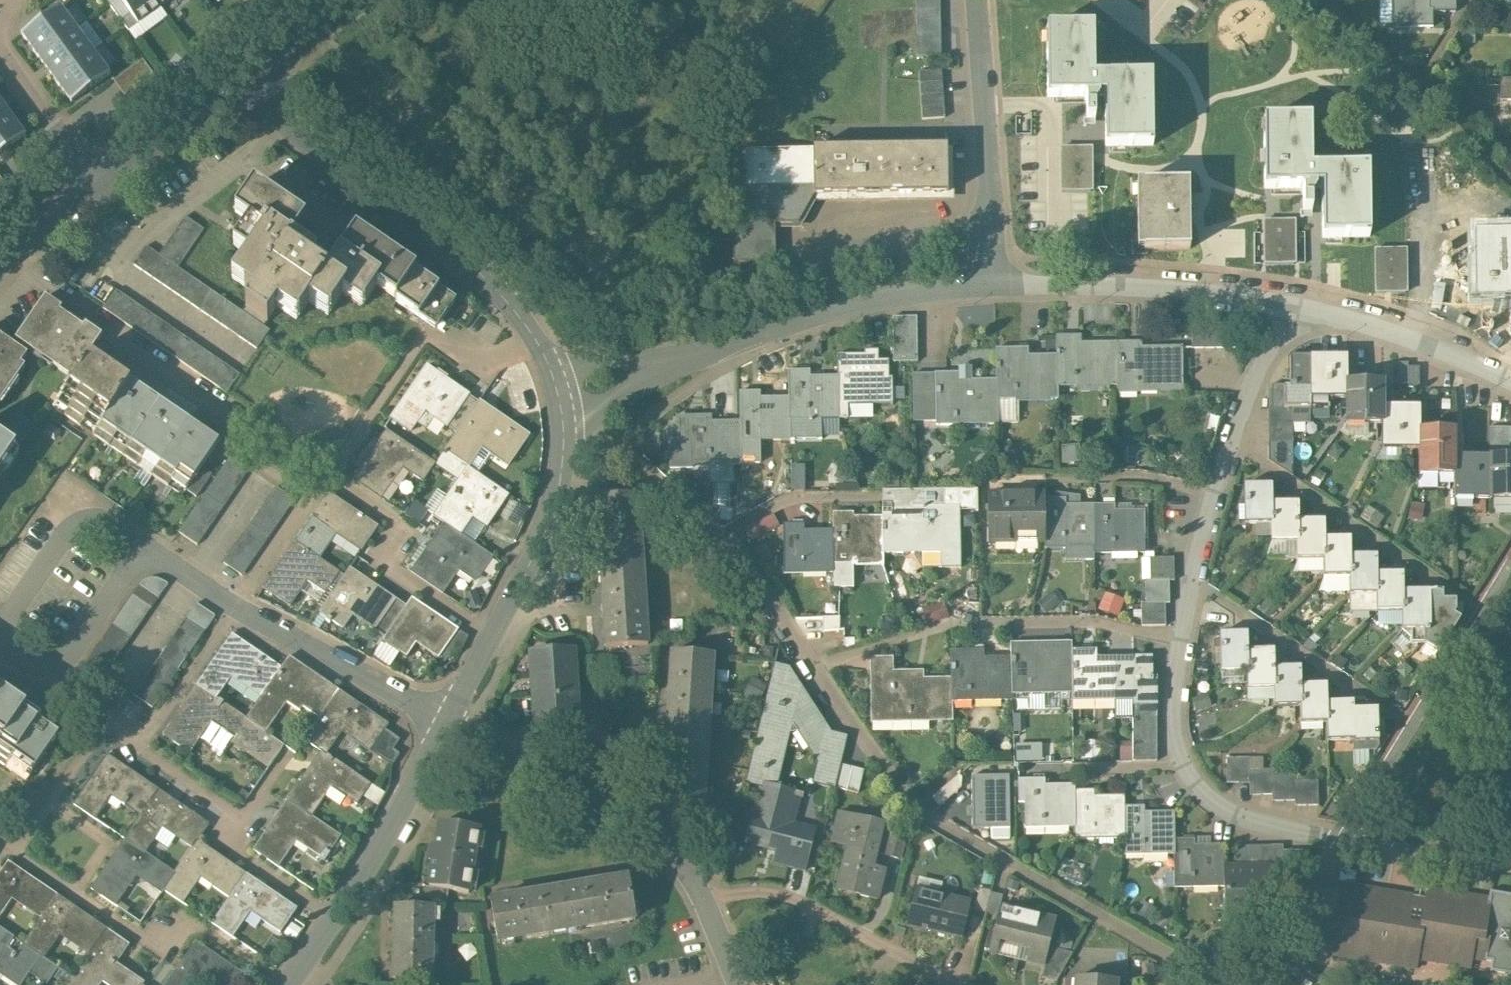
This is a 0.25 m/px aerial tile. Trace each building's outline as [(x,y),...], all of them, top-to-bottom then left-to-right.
[(138,24),(120,0),(111,0),(107,2),(129,31),(138,24)] [(161,8),(155,0),(120,0),(138,24),(161,8)] [(917,57),(942,57),(940,0),(916,0),(917,57)] [(1380,2),(1393,2),(1394,29),(1434,28),(1434,10),(1425,10),(1425,0),(1380,0),(1380,2)] [(22,35),(39,58),(77,30),(61,7),(40,22),(42,24),(26,36),(24,33),(22,35)] [(94,52),(77,30),(39,58),(40,59),(45,56),(60,76),(54,80),(55,81),(94,52)] [(1095,31),(1048,32),(1049,98),(1092,97),(1107,97),(1108,147),(1155,146),(1154,78),(1111,78),(1096,79),(1095,31)] [(111,75),(94,52),(55,81),(72,104),(74,102),(72,99),(88,88),(90,90),(111,75)] [(196,62),(185,53),(175,65),(186,74),(196,62)] [(942,72),(919,73),(922,121),(945,119),(942,72)] [(1501,80),(1501,101),(1510,101),(1510,79),(1501,80)] [(0,97),(0,121),(11,113),(0,97)] [(1306,190),(1322,190),(1323,238),(1368,238),(1366,150),(1310,151),(1310,100),(1262,103),(1265,190),(1306,190)] [(0,121),(0,160),(36,134),(34,131),(28,135),(11,113),(0,121)] [(1091,147),(1059,147),(1059,191),(1091,191),(1091,147)] [(948,148),(814,149),(814,196),(893,195),(948,195),(948,148)] [(814,196),(814,149),(745,151),(732,170),(734,264),(776,263),(775,226),(798,225),(806,209),(813,196),(814,196)] [(1189,184),(1189,183),(1143,183),(1144,199),(1137,199),(1137,235),(1144,235),(1144,251),(1190,250),(1190,249),(1189,249),(1189,184)] [(313,297),(327,276),(312,266),(317,259),(304,250),(318,230),(255,187),(239,209),(254,219),(238,242),(252,252),(236,275),(248,284),(245,288),(255,295),(246,307),(268,322),(281,302),(300,315),(313,297)] [(178,268),(204,229),(184,216),(158,254),(178,268)] [(1295,219),(1263,220),(1263,264),(1296,263),(1295,219)] [(327,276),(313,297),(332,310),(346,288),(366,302),(377,286),(396,299),(395,301),(420,318),(437,329),(456,301),(416,273),(417,272),(357,230),(345,247),(351,252),(331,280),(327,276)] [(1475,238),(1476,306),(1510,305),(1510,237),(1475,238)] [(133,264),(258,349),(270,330),(178,268),(158,254),(145,246),(133,264)] [(1407,248),(1374,249),(1375,293),(1407,292),(1407,248)] [(240,374),(115,289),(101,307),(227,394),(240,374)] [(62,308),(46,297),(16,340),(72,379),(85,361),(98,342),(102,336),(86,325),(83,328),(60,312),(62,308)] [(919,319),(894,319),(894,331),(919,331),(919,319)] [(1226,325),(1216,326),(1216,351),(1227,350),(1226,325)] [(1239,350),(1238,325),(1226,325),(1227,350),(1239,350)] [(1206,351),(1205,326),(1194,326),(1194,351),(1206,351)] [(1216,326),(1205,326),(1206,351),(1216,351),(1216,326)] [(919,331),(894,331),(895,342),(919,342),(919,331)] [(25,367),(21,364),(27,355),(0,336),(0,404),(25,367)] [(1119,343),(1083,344),(1082,338),(1059,339),(1059,358),(1060,388),(1119,387),(1119,343)] [(98,342),(85,361),(96,369),(101,362),(109,350),(98,342)] [(919,342),(895,342),(895,353),(919,353),(919,342)] [(1184,347),(1143,347),(1143,343),(1119,343),(1119,387),(1120,394),(1148,394),(1184,393),(1184,347)] [(1059,358),(1031,358),(1031,351),(998,351),(998,381),(999,402),(1060,401),(1060,399),(1060,388),(1059,358)] [(919,353),(895,353),(895,364),(919,364),(919,353)] [(879,357),(838,357),(839,378),(840,406),(894,405),(894,380),(891,380),(890,362),(880,362),(879,357)] [(1309,358),(1289,358),(1289,388),(1286,388),(1285,388),(1284,388),(1284,409),(1293,409),(1310,409),(1310,399),(1309,358)] [(1347,358),(1309,358),(1310,399),(1312,399),(1347,399),(1347,382),(1347,358)] [(96,369),(85,361),(72,379),(52,409),(93,437),(126,389),(116,382),(120,375),(101,362),(96,369)] [(120,375),(116,382),(126,389),(131,382),(139,370),(129,363),(120,375)] [(1409,363),(1397,363),(1398,384),(1409,384),(1409,367),(1409,363)] [(469,396),(427,367),(391,419),(409,431),(423,411),(446,428),(447,427),(469,396)] [(1420,367),(1409,367),(1409,384),(1409,388),(1420,388),(1420,367)] [(139,370),(131,382),(141,389),(149,377),(139,370)] [(809,379),(809,373),(789,373),(789,400),(790,421),(833,420),(840,420),(840,406),(839,378),(809,379)] [(970,382),(970,375),(938,375),(939,426),(999,425),(999,402),(998,381),(970,382)] [(141,389),(131,382),(126,389),(136,396),(141,389)] [(1384,382),(1347,382),(1347,399),(1347,425),(1384,424),(1384,407),(1384,382)] [(159,383),(150,396),(160,403),(169,390),(159,383)] [(1285,386),(1272,386),(1272,409),(1284,409),(1284,388),(1285,388),(1285,386)] [(136,396),(126,389),(93,437),(123,457),(155,409),(146,403),(150,396),(141,389),(136,396)] [(169,390),(160,403),(170,409),(178,397),(169,390)] [(789,400),(761,400),(761,394),(740,394),(740,423),(741,443),(790,442),(790,421),(789,400)] [(160,403),(150,396),(146,403),(155,409),(160,403)] [(469,396),(447,427),(457,434),(479,402),(469,396)] [(496,417),(495,419),(488,414),(491,410),(479,402),(457,434),(445,451),(465,465),(479,445),(509,465),(527,439),(496,417)] [(170,409),(160,403),(155,409),(165,416),(170,409)] [(188,404),(180,416),(190,423),(198,410),(188,404)] [(1420,407),(1384,407),(1384,424),(1384,450),(1420,449),(1420,432),(1420,407)] [(155,409),(123,457),(153,477),(185,430),(175,423),(180,416),(170,409),(165,416),(155,409)] [(1272,409),(1269,409),(1269,421),(1293,421),(1293,409),(1284,409),(1272,409)] [(198,410),(190,423),(201,431),(210,418),(198,410)] [(190,423),(180,416),(175,423),(185,430),(190,423)] [(201,431),(190,423),(185,430),(153,477),(183,497),(202,468),(219,443),(208,435),(216,423),(210,418),(201,431)] [(740,423),(712,424),(711,418),(685,419),(685,427),(685,442),(690,442),(690,466),(691,466),(741,466),(741,443),(740,423)] [(1293,421),(1269,421),(1269,431),(1293,431),(1293,421)] [(216,423),(208,435),(219,443),(228,431),(216,423)] [(685,427),(669,427),(669,469),(691,469),(691,466),(690,466),(690,442),(685,442),(685,427)] [(1293,431),(1269,431),(1269,443),(1293,443),(1293,431)] [(436,465),(386,432),(352,481),(381,500),(403,469),(423,483),(436,465)] [(1456,432),(1420,432),(1420,449),(1420,475),(1438,474),(1456,474),(1456,458),(1456,432)] [(16,447),(0,436),(0,471),(16,447)] [(1293,443),(1269,443),(1269,461),(1293,477),(1293,443)] [(250,469),(231,456),(224,466),(243,479),(250,469)] [(1492,458),(1456,458),(1456,474),(1455,500),(1492,500),(1493,499),(1492,459),(1492,458)] [(1492,459),(1493,499),(1510,499),(1510,459),(1492,459)] [(792,465),(794,488),(805,488),(804,464),(792,465)] [(243,479),(224,466),(217,475),(237,489),(243,479)] [(202,468),(187,492),(197,499),(213,475),(202,468)] [(509,496),(469,468),(435,517),(444,524),(461,535),(473,518),(487,528),(509,496)] [(237,489),(217,475),(211,485),(230,498),(237,489)] [(230,498),(211,485),(204,495),(224,508),(230,498)] [(1272,504),(1272,486),(1246,486),(1247,525),(1273,524),(1272,504)] [(294,500),(275,487),(268,496),(287,509),(294,500)] [(943,507),(926,507),(926,491),(898,491),(899,513),(881,514),(881,517),(882,517),(883,554),(914,554),(923,569),(960,569),(960,508),(978,508),(978,490),(943,491),(943,507)] [(378,527),(328,493),(295,543),(297,544),(320,559),(331,543),(328,541),(336,530),(363,549),(378,527)] [(224,508),(204,495),(198,504),(217,517),(224,508)] [(1046,501),(1017,501),(1017,495),(990,496),(991,530),(997,530),(997,543),(1047,543),(1046,501)] [(287,509),(268,496),(262,506),(281,519),(287,509)] [(609,574),(643,572),(638,497),(604,499),(605,514),(602,514),(605,560),(608,559),(609,574)] [(422,521),(429,508),(415,500),(408,513),(422,521)] [(1096,505),(1067,506),(1067,501),(1046,501),(1047,543),(1047,549),(1096,548),(1096,505)] [(1298,503),(1272,504),(1273,524),(1273,542),(1299,541),(1298,522),(1298,503)] [(217,517),(198,504),(191,514),(210,527),(217,517)] [(1146,512),(1116,512),(1116,505),(1096,505),(1096,548),(1096,553),(1146,553),(1146,512)] [(281,519),(262,506),(255,516),(274,529),(281,519)] [(210,527),(191,514),(184,524),(204,537),(210,527)] [(881,517),(854,518),(854,514),(834,514),(834,531),(834,566),(852,566),(852,567),(854,567),(883,566),(883,554),(882,517),(881,517)] [(274,529),(255,516),(248,525),(268,538),(274,529)] [(1324,539),(1324,522),(1298,522),(1299,541),(1299,561),(1325,560),(1324,539)] [(204,537),(184,524),(178,533),(197,546),(204,537)] [(461,535),(444,524),(411,574),(443,596),(466,562),(478,570),(489,554),(461,535)] [(268,538),(248,525),(242,535),(261,548),(268,538)] [(805,526),(784,526),(785,575),(834,573),(834,566),(834,531),(805,532),(805,526)] [(261,548),(242,535),(235,545),(255,558),(261,548)] [(1350,557),(1349,539),(1324,539),(1325,560),(1325,578),(1351,578),(1350,557)] [(320,559),(297,544),(284,564),(281,563),(263,589),(289,606),(309,577),(327,590),(339,573),(320,559)] [(255,558),(235,545),(229,554),(248,568),(255,558)] [(248,568),(229,554),(222,564),(241,577),(248,568)] [(1377,575),(1377,557),(1350,557),(1351,578),(1352,596),(1373,596),(1378,596),(1377,575)] [(1175,559),(1150,559),(1150,571),(1175,570),(1175,559)] [(852,566),(834,566),(834,573),(834,589),(854,588),(854,567),(852,567),(852,566)] [(1175,582),(1175,570),(1150,571),(1150,582),(1171,582),(1175,582)] [(367,583),(349,571),(320,613),(338,625),(348,612),(374,631),(395,600),(368,582),(367,583)] [(643,572),(609,574),(609,588),(607,588),(609,633),(612,633),(613,647),(647,645),(643,572)] [(1403,574),(1377,575),(1378,596),(1379,613),(1404,612),(1403,593),(1403,574)] [(1150,582),(1147,582),(1147,594),(1171,594),(1171,582),(1150,582)] [(159,599),(139,585),(132,595),(152,609),(159,599)] [(1106,591),(1100,609),(1121,616),(1127,598),(1106,591)] [(1430,592),(1403,593),(1404,612),(1405,631),(1426,631),(1431,631),(1430,592)] [(1443,601),(1443,592),(1430,592),(1431,631),(1426,631),(1424,644),(1439,654),(1460,619),(1454,615),(1455,612),(1456,601),(1443,601)] [(1171,594),(1147,594),(1147,604),(1166,604),(1171,604),(1171,594)] [(152,609),(132,595),(125,605),(146,618),(152,609)] [(1373,596),(1352,596),(1352,610),(1374,609),(1373,596)] [(428,612),(411,601),(383,642),(400,654),(409,640),(437,659),(456,630),(429,611),(428,612)] [(943,604),(923,610),(927,624),(947,618),(943,604)] [(1166,615),(1166,604),(1147,604),(1142,604),(1142,615),(1166,615)] [(146,618),(125,605),(119,614),(139,628),(146,618)] [(139,628),(119,614),(112,624),(132,638),(139,628)] [(1166,615),(1142,615),(1142,627),(1166,626),(1166,615)] [(205,631),(186,618),(180,627),(199,640),(205,631)] [(132,638),(112,624),(105,633),(126,647),(132,638)] [(180,627),(173,637),(192,650),(199,640),(180,627)] [(1424,644),(1426,631),(1405,631),(1404,632),(1410,638),(1410,644),(1424,644)] [(126,647),(105,633),(99,643),(119,657),(126,647)] [(281,668),(232,634),(197,686),(212,696),(217,699),(231,679),(260,699),(281,668)] [(1247,635),(1220,636),(1222,674),(1248,673),(1247,652),(1247,635)] [(192,650),(173,637),(166,646),(186,659),(192,650)] [(119,657),(99,643),(93,652),(113,666),(119,657)] [(1073,650),(1038,651),(1038,643),(1013,644),(1013,658),(1013,695),(1073,694),(1073,650)] [(186,659),(166,646),(160,656),(179,669),(186,659)] [(573,650),(531,653),(536,725),(558,724),(559,728),(578,727),(576,696),(578,696),(578,685),(575,685),(574,674),(577,674),(576,663),(574,663),(573,650)] [(1132,657),(1096,657),(1096,650),(1073,650),(1073,694),(1073,698),(1073,701),(1131,701),(1133,701),(1132,657)] [(1013,658),(975,659),(975,651),(950,651),(951,678),(952,678),(952,691),(952,702),(1013,700),(1013,695),(1013,658)] [(1273,651),(1247,652),(1248,673),(1249,690),(1275,689),(1274,669),(1273,651)] [(113,666),(93,652),(86,662),(106,676),(113,666)] [(671,727),(708,730),(713,656),(675,654),(674,669),(671,669),(669,714),(671,714),(671,727)] [(160,656),(153,666),(172,679),(179,669),(160,656)] [(339,691),(289,657),(260,699),(246,720),(266,733),(290,698),(320,718),(339,691)] [(1151,657),(1132,657),(1133,701),(1131,701),(1132,706),(1152,706),(1151,657)] [(915,723),(915,679),(915,672),(893,672),(893,658),(870,659),(871,723),(915,723)] [(831,732),(790,668),(774,665),(762,716),(788,722),(790,715),(796,716),(795,718),(811,749),(830,738),(831,732)] [(153,666),(146,675),(166,688),(172,679),(153,666)] [(1299,668),(1274,669),(1275,689),(1276,707),(1301,706),(1300,687),(1299,668)] [(11,674),(7,679),(0,689),(0,693),(59,735),(72,716),(11,674)] [(146,675),(140,685),(159,698),(166,688),(146,675)] [(915,679),(915,723),(952,722),(952,702),(952,691),(952,678),(951,678),(915,679)] [(159,698),(140,685),(133,694),(152,707),(159,698)] [(1326,685),(1300,687),(1301,706),(1302,724),(1327,723),(1327,704),(1326,685)] [(217,699),(212,696),(197,686),(163,735),(190,754),(205,731),(215,737),(220,730),(234,740),(232,742),(270,767),(284,746),(266,733),(246,720),(217,699)] [(389,725),(339,691),(320,718),(305,740),(321,752),(321,751),(327,755),(343,733),(371,752),(389,725)] [(6,767),(11,760),(32,774),(59,735),(0,693),(0,763),(6,767)] [(1352,703),(1327,704),(1327,723),(1328,742),(1353,741),(1352,703)] [(1369,705),(1365,703),(1352,703),(1353,741),(1353,752),(1375,751),(1379,746),(1377,710),(1369,710),(1369,705)] [(1152,706),(1132,706),(1132,716),(1155,716),(1155,706),(1152,706)] [(788,722),(762,716),(750,763),(776,769),(788,722)] [(1155,716),(1132,716),(1132,727),(1155,728),(1155,716)] [(708,730),(671,727),(670,742),(667,742),(665,788),(667,788),(666,803),(703,805),(708,730)] [(1155,728),(1132,727),(1132,739),(1155,739),(1155,728)] [(614,743),(587,729),(579,745),(606,759),(614,743)] [(847,737),(831,732),(830,738),(811,749),(814,754),(825,757),(826,754),(842,759),(847,737)] [(1155,739),(1132,739),(1132,751),(1155,751),(1155,739)] [(1044,761),(1043,742),(1017,743),(1018,762),(1044,761)] [(321,752),(299,780),(286,800),(287,801),(288,801),(313,818),(333,788),(357,805),(371,785),(327,755),(321,751),(321,752)] [(1155,751),(1132,751),(1132,763),(1155,762),(1155,751)] [(842,759),(826,754),(825,757),(818,787),(834,791),(842,759)] [(159,791),(108,756),(74,806),(95,820),(111,797),(141,818),(159,791)] [(1239,758),(1227,758),(1227,785),(1239,784),(1239,758)] [(1250,758),(1239,758),(1239,784),(1250,784),(1251,771),(1250,758)] [(776,769),(750,763),(745,785),(761,789),(762,786),(778,789),(782,771),(776,769)] [(838,787),(861,792),(866,769),(843,764),(838,787)] [(1262,771),(1251,771),(1250,784),(1250,796),(1261,796),(1262,771)] [(1273,771),(1262,771),(1261,796),(1273,796),(1273,776),(1273,771)] [(959,775),(932,799),(939,808),(961,789),(962,779),(959,775)] [(1009,829),(1009,776),(971,777),(972,830),(991,829),(992,840),(1009,840),(1009,829)] [(1284,776),(1273,776),(1273,796),(1273,803),(1284,803),(1284,776)] [(1295,776),(1284,776),(1284,803),(1295,803),(1295,781),(1295,776)] [(1045,786),(1045,780),(1018,780),(1019,803),(1024,803),(1025,829),(1074,828),(1075,840),(1075,826),(1074,786),(1045,786)] [(1307,781),(1295,781),(1295,803),(1295,808),(1307,808),(1307,781)] [(1318,781),(1307,781),(1307,808),(1317,808),(1318,781)] [(778,789),(762,786),(761,789),(756,812),(753,812),(746,840),(778,848),(777,854),(792,858),(789,869),(804,873),(815,832),(791,826),(797,800),(804,801),(805,798),(799,797),(800,795),(778,789)] [(1124,797),(1094,797),(1094,791),(1075,791),(1074,786),(1075,826),(1075,840),(1124,839),(1124,856),(1125,856),(1124,797)] [(208,824),(159,791),(141,818),(125,841),(146,855),(165,829),(192,848),(197,840),(208,824)] [(1174,812),(1144,813),(1144,807),(1124,808),(1124,797),(1125,856),(1174,855),(1174,889),(1175,889),(1174,812)] [(313,818),(288,801),(287,801),(253,851),(278,867),(296,841),(325,860),(341,837),(313,818)] [(1224,845),(1194,846),(1194,840),(1174,840),(1174,812),(1175,889),(1224,888),(1225,888),(1224,872),(1225,871),(1224,845)] [(879,824),(836,815),(829,845),(845,849),(836,892),(875,901),(882,871),(869,868),(879,824)] [(479,832),(439,825),(435,851),(430,850),(428,862),(433,863),(429,888),(448,892),(468,895),(479,832)] [(885,853),(902,858),(908,839),(891,834),(885,853)] [(246,873),(197,840),(192,848),(174,874),(164,889),(184,903),(202,877),(231,896),(246,873)] [(146,855),(125,841),(91,890),(116,907),(137,877),(161,893),(164,889),(174,874),(146,855)] [(1248,846),(1237,846),(1237,870),(1249,870),(1248,846)] [(1260,846),(1248,846),(1249,870),(1260,870),(1260,846)] [(1271,870),(1271,846),(1260,846),(1260,870),(1267,870),(1271,870)] [(1283,846),(1271,846),(1271,870),(1283,870),(1283,852),(1283,846)] [(1295,852),(1283,852),(1283,870),(1283,878),(1296,877),(1295,852)] [(1309,852),(1295,852),(1296,877),(1308,876),(1309,852)] [(8,861),(0,873),(0,917),(12,900),(41,919),(58,895),(8,861)] [(1237,870),(1225,871),(1224,872),(1225,888),(1224,888),(1224,918),(1246,918),(1246,905),(1253,905),(1262,896),(1262,887),(1268,887),(1267,870),(1260,870),(1249,870),(1237,870)] [(297,907),(246,873),(231,896),(213,923),(233,937),(251,911),(280,930),(297,907)] [(561,894),(567,931),(581,929),(582,932),(635,923),(629,883),(561,894)] [(1425,899),(1345,885),(1338,924),(1324,921),(1320,943),(1334,946),(1332,955),(1416,969),(1417,960),(1470,969),(1471,959),(1485,961),(1489,940),(1484,939),(1491,900),(1427,889),(1425,899)] [(429,888),(425,888),(423,900),(447,903),(448,892),(429,888)] [(988,892),(977,889),(972,911),(983,913),(988,892)] [(967,903),(914,891),(906,928),(924,932),(924,929),(960,937),(967,903)] [(567,931),(561,894),(492,905),(498,946),(553,937),(552,933),(567,931)] [(107,928),(58,895),(41,919),(24,945),(41,956),(44,958),(61,932),(89,951),(87,954),(88,956),(107,928)] [(1053,921),(997,907),(989,939),(1020,946),(1020,949),(1028,950),(1025,962),(1043,966),(1053,921)] [(434,910),(397,909),(396,945),(433,946),(434,910)] [(18,984),(21,984),(31,971),(41,956),(24,945),(17,955),(0,944),(8,933),(0,928),(0,972),(18,984)] [(107,928),(88,956),(68,984),(100,984),(102,982),(107,984),(141,984),(143,982),(116,964),(130,944),(107,928)] [(165,984),(194,984),(199,978),(210,984),(237,984),(245,974),(195,940),(165,984)] [(433,946),(396,945),(395,980),(432,981),(433,946)] [(44,958),(41,956),(31,971),(45,981),(55,966),(44,958)]
